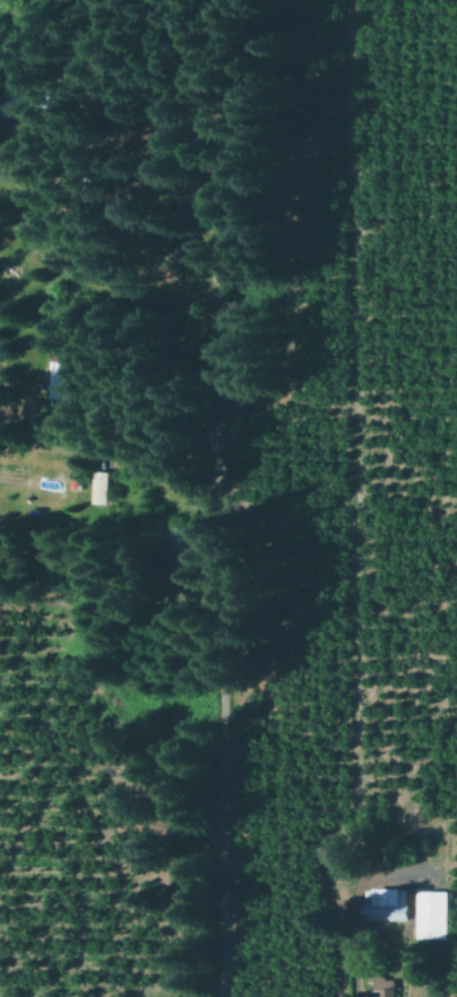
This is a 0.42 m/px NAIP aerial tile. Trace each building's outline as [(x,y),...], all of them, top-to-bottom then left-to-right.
[(95,362),(94,377),(84,376),(83,400),(53,398),(55,359),(95,362)] [(113,502),(114,470),(99,470),(98,502),(113,502)] [(411,888),(411,919),(369,919),(369,888),(411,888)] [(451,891),(451,938),(421,938),(422,891),(451,891)] [(398,979),(399,996),(385,996),(385,990),(378,991),(378,982),(373,982),(373,975),(386,975),(386,977),(389,977),(389,979),(398,979)]
